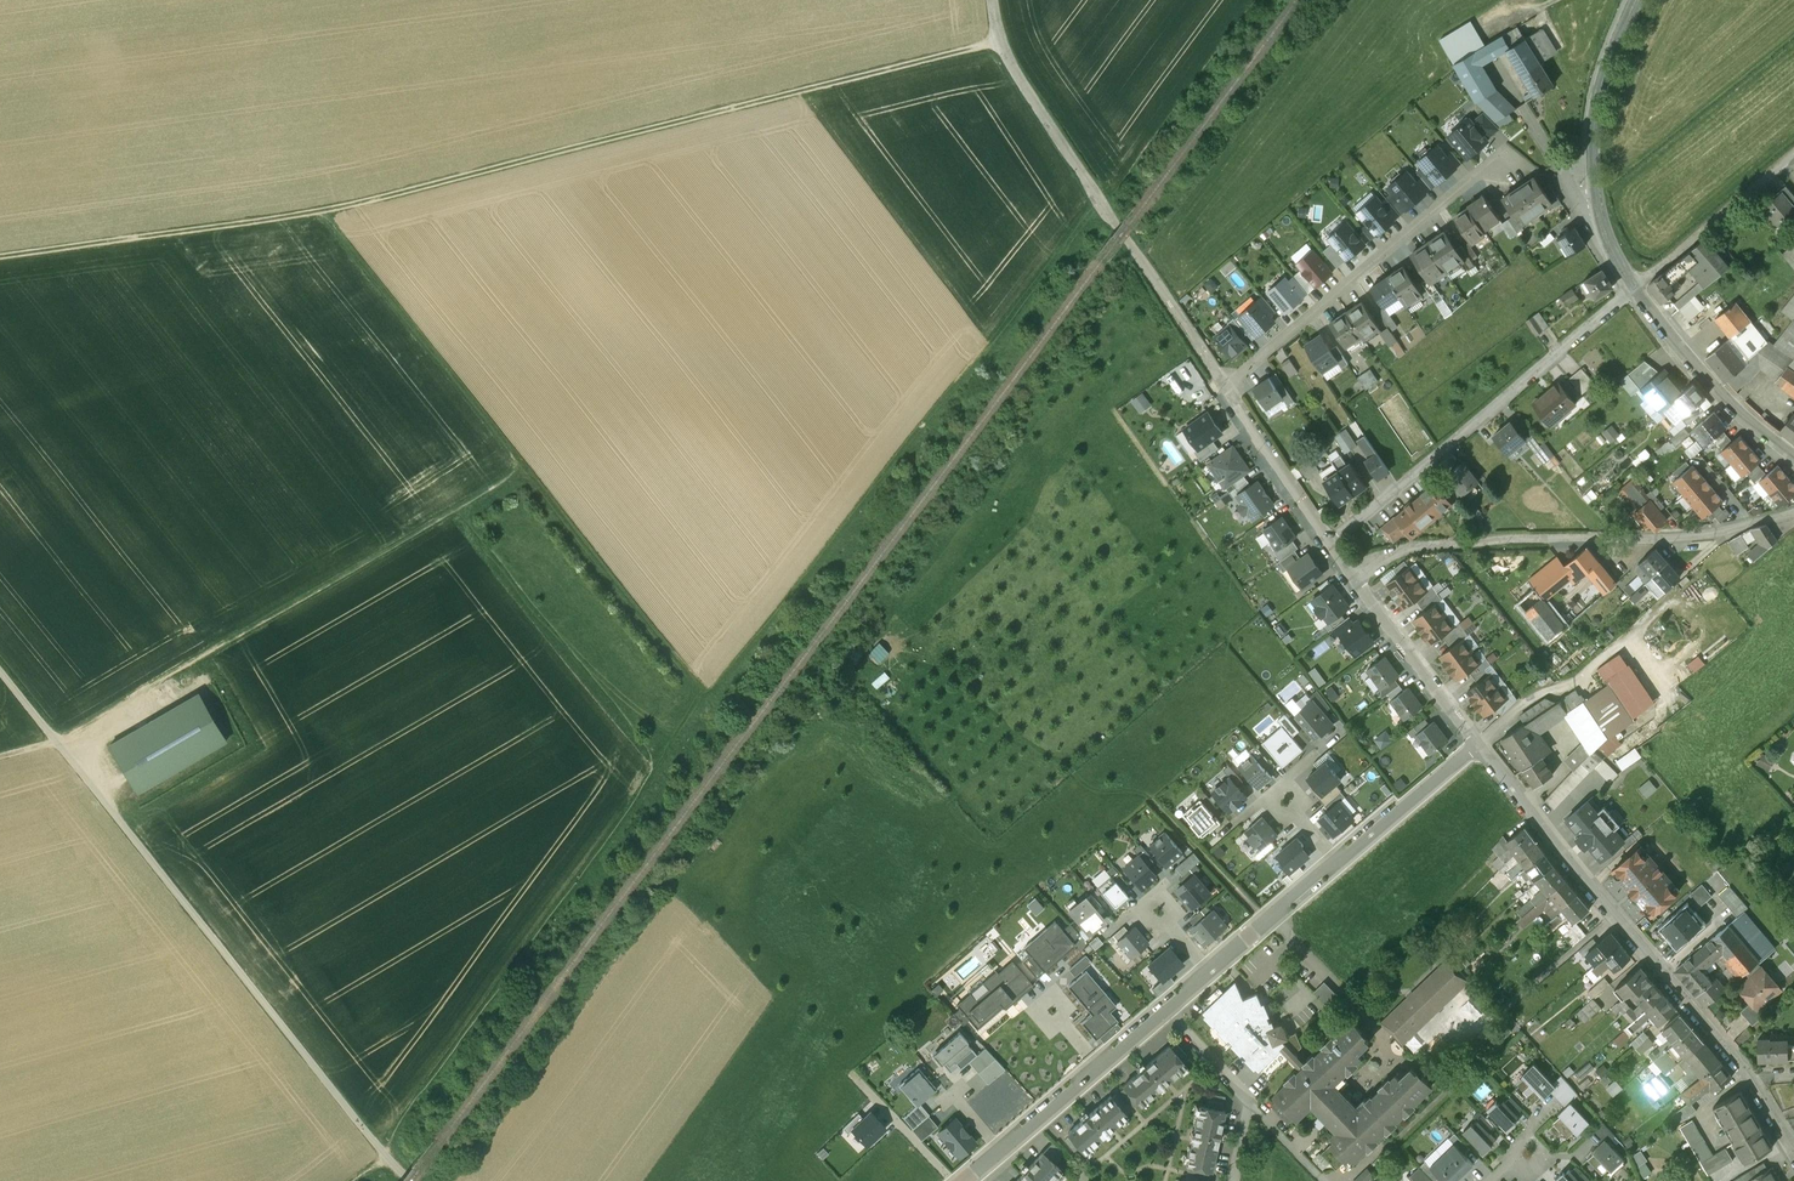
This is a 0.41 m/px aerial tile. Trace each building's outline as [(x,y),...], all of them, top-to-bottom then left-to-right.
[(1475,52),(1485,46),(1471,21),(1439,40),(1454,64),(1475,52)] [(1507,51),(1525,39),(1517,27),(1485,46),(1475,52),(1482,65),(1507,51)] [(1525,39),(1540,63),(1554,54),(1540,30),(1525,39)] [(1522,75),(1540,64),(1540,63),(1525,39),(1507,51),(1522,75)] [(1482,65),(1475,52),(1454,64),(1476,102),(1497,90),(1482,65)] [(1553,85),(1540,64),(1522,75),(1535,97),(1553,85)] [(1516,108),(1497,90),(1476,102),(1495,121),(1509,113),(1516,108)] [(1513,119),(1509,113),(1495,121),(1501,127),(1513,119)] [(1473,123),(1487,139),(1499,129),(1483,114),(1473,123)] [(1449,136),(1468,159),(1488,141),(1487,139),(1473,123),(1467,117),(1460,123),(1462,125),(1449,136)] [(1422,167),(1436,184),(1437,184),(1456,168),(1446,156),(1437,146),(1418,162),(1422,167)] [(1446,156),(1456,168),(1461,163),(1452,152),(1446,156)] [(1421,177),(1431,189),(1436,184),(1422,167),(1417,172),(1421,177)] [(1387,188),(1392,193),(1406,210),(1425,194),(1425,193),(1416,182),(1407,172),(1387,188)] [(1421,177),(1416,182),(1425,193),(1431,189),(1421,177)] [(1519,187),(1537,214),(1552,204),(1553,203),(1547,194),(1535,177),(1519,187)] [(1780,192),(1792,206),(1793,204),(1793,195),(1786,186),(1780,192)] [(1513,216),(1520,225),(1521,225),(1537,214),(1519,187),(1502,199),(1513,216)] [(1553,189),(1547,194),(1553,203),(1552,204),(1555,207),(1562,203),(1553,189)] [(1780,192),(1762,207),(1778,226),(1793,212),(1793,209),(1792,206),(1780,192)] [(1392,193),(1386,198),(1400,215),(1406,210),(1392,193)] [(1469,208),(1484,230),(1500,220),(1483,196),(1475,201),(1477,203),(1469,208)] [(1367,224),(1376,235),(1395,220),(1381,203),(1376,197),(1358,213),(1367,224)] [(1381,203),(1395,220),(1400,215),(1386,198),(1381,203)] [(1471,244),(1486,233),(1484,230),(1469,208),(1454,218),(1471,244)] [(1509,220),(1517,233),(1524,228),(1521,225),(1520,225),(1513,216),(1508,219),(1509,220)] [(1511,237),(1517,233),(1509,220),(1502,224),(1511,237)] [(1332,243),(1346,260),(1347,260),(1365,245),(1346,222),(1328,238),(1332,243)] [(1367,224),(1361,229),(1371,240),(1376,235),(1367,224)] [(1575,226),(1557,237),(1569,255),(1586,244),(1575,226)] [(1428,242),(1447,271),(1462,261),(1463,260),(1456,250),(1444,232),(1428,242)] [(1544,246),(1555,238),(1550,233),(1540,241),(1544,246)] [(1705,238),(1662,274),(1670,285),(1674,282),(1698,261),(1707,271),(1698,279),(1700,281),(1705,287),(1729,266),(1705,238)] [(1428,278),(1431,282),(1432,281),(1447,271),(1428,242),(1411,253),(1428,278)] [(1323,251),(1337,268),(1346,260),(1332,243),(1323,251)] [(1463,247),(1472,261),(1478,257),(1468,243),(1463,247)] [(1793,268),(1793,244),(1782,254),(1793,268)] [(1456,250),(1463,260),(1462,261),(1468,270),(1476,266),(1472,261),(1463,247),(1462,246),(1456,250)] [(1303,271),(1316,286),(1332,273),(1313,251),(1297,264),(1303,271)] [(1387,278),(1400,297),(1406,306),(1421,296),(1422,296),(1415,286),(1403,267),(1387,278)] [(1602,270),(1582,282),(1588,291),(1591,290),(1596,298),(1613,288),(1602,270)] [(1295,278),(1307,293),(1308,293),(1316,286),(1303,271),(1295,278)] [(1662,274),(1649,284),(1663,302),(1675,292),(1673,289),(1677,286),(1674,282),(1670,285),(1662,274)] [(1288,281),(1302,298),(1307,293),(1295,278),(1293,277),(1293,276),(1288,281)] [(1286,312),(1302,298),(1288,281),(1285,278),(1268,292),(1286,312)] [(1383,308),(1400,297),(1387,278),(1371,289),(1383,308)] [(1422,282),(1431,295),(1438,291),(1432,281),(1431,282),(1428,278),(1422,282)] [(1675,303),(1680,309),(1690,300),(1696,295),(1705,287),(1700,281),(1675,303)] [(1415,286),(1422,296),(1421,296),(1423,301),(1431,295),(1422,282),(1415,286)] [(1573,288),(1560,297),(1566,305),(1578,297),(1573,288)] [(1793,320),(1793,294),(1781,310),(1793,320)] [(1696,295),(1690,300),(1700,311),(1705,306),(1696,295)] [(1263,296),(1257,301),(1269,316),(1270,316),(1275,311),(1263,296)] [(1680,309),(1679,309),(1689,320),(1700,311),(1690,300),(1680,309)] [(1257,301),(1240,315),(1258,336),(1274,322),(1270,316),(1269,316),(1257,301)] [(1760,349),(1767,340),(1735,301),(1714,318),(1730,337),(1747,359),(1760,349)] [(1347,313),(1363,337),(1364,339),(1380,328),(1362,302),(1347,313)] [(1388,327),(1391,331),(1397,327),(1387,311),(1380,315),(1388,327)] [(1346,348),(1363,337),(1347,313),(1330,324),(1346,348)] [(1538,313),(1526,321),(1536,336),(1548,328),(1538,313)] [(1227,323),(1229,325),(1241,339),(1247,334),(1233,318),(1227,323)] [(1792,360),(1793,357),(1793,320),(1773,346),(1792,360)] [(1229,325),(1215,337),(1215,338),(1214,338),(1217,342),(1218,341),(1232,358),(1247,345),(1241,339),(1229,325)] [(1391,346),(1398,341),(1391,331),(1388,327),(1381,332),(1391,346)] [(1337,361),(1338,360),(1330,349),(1326,343),(1325,343),(1320,336),(1305,346),(1322,371),(1337,361)] [(1726,381),(1738,371),(1748,363),(1745,360),(1747,359),(1730,337),(1706,357),(1726,381)] [(1776,379),(1792,360),(1773,346),(1767,340),(1760,349),(1747,359),(1745,360),(1748,363),(1738,371),(1748,382),(1759,366),(1776,379)] [(1336,345),(1330,349),(1338,360),(1337,361),(1341,368),(1348,363),(1336,345)] [(1776,381),(1793,393),(1793,357),(1792,360),(1787,366),(1780,376),(1776,381)] [(1297,372),(1289,359),(1281,364),(1290,377),(1297,372)] [(1644,361),(1629,373),(1639,385),(1653,373),(1644,361)] [(1660,411),(1684,391),(1665,368),(1640,389),(1659,412),(1660,411)] [(1570,379),(1582,395),(1595,384),(1582,369),(1570,379)] [(1370,370),(1358,377),(1366,389),(1378,382),(1370,370)] [(1748,382),(1738,371),(1726,381),(1736,391),(1748,382)] [(1267,408),(1283,398),(1278,390),(1269,378),(1253,388),(1267,408)] [(1544,415),(1544,416),(1543,421),(1546,425),(1551,425),(1576,404),(1558,383),(1534,403),(1544,415)] [(1693,384),(1684,391),(1660,411),(1664,417),(1661,420),(1668,428),(1683,416),(1699,403),(1706,398),(1693,384)] [(1278,390),(1283,398),(1287,405),(1294,400),(1285,386),(1278,390)] [(1143,392),(1131,401),(1141,413),(1152,405),(1143,392)] [(1705,410),(1699,403),(1683,416),(1689,423),(1705,410)] [(1723,431),(1726,427),(1714,412),(1692,430),(1705,446),(1712,440),(1723,431)] [(1209,413),(1184,429),(1198,449),(1212,439),(1222,432),(1209,413)] [(1793,442),(1793,414),(1793,413),(1780,431),(1793,442)] [(1519,441),(1523,437),(1511,422),(1493,436),(1509,454),(1522,443),(1519,441)] [(1611,423),(1602,432),(1611,441),(1620,433),(1611,423)] [(1690,433),(1684,427),(1667,442),(1672,448),(1690,433)] [(1351,449),(1356,445),(1346,429),(1340,433),(1351,449)] [(1732,442),(1723,431),(1712,440),(1721,451),(1732,442)] [(1345,453),(1351,449),(1340,433),(1334,437),(1345,453)] [(1544,440),(1540,443),(1531,433),(1524,439),(1544,463),(1555,454),(1544,440)] [(1360,448),(1368,442),(1364,436),(1356,442),(1360,448)] [(1732,442),(1721,451),(1731,464),(1750,448),(1740,436),(1732,442)] [(1198,449),(1195,452),(1201,461),(1219,448),(1212,439),(1198,449)] [(1377,479),(1389,471),(1368,442),(1360,448),(1365,455),(1366,455),(1369,459),(1365,462),(1377,479)] [(1249,470),(1233,447),(1209,464),(1220,480),(1224,477),(1229,484),(1243,474),(1249,470)] [(1750,448),(1731,464),(1742,476),(1746,473),(1757,464),(1761,461),(1750,448)] [(1339,471),(1354,494),(1366,486),(1351,463),(1348,466),(1341,456),(1332,461),(1339,471)] [(1686,461),(1673,472),(1678,478),(1691,467),(1686,461)] [(1452,480),(1460,490),(1463,494),(1478,481),(1471,473),(1469,475),(1460,464),(1447,475),(1452,480)] [(1762,469),(1757,464),(1746,473),(1751,479),(1762,469)] [(1693,465),(1691,467),(1678,478),(1673,482),(1683,494),(1703,477),(1693,465)] [(1766,475),(1759,481),(1770,494),(1788,478),(1778,465),(1766,475)] [(1762,469),(1751,479),(1755,484),(1759,481),(1766,475),(1762,469)] [(1340,503),(1354,494),(1339,471),(1325,481),(1340,503)] [(1225,487),(1229,493),(1247,480),(1243,474),(1229,484),(1225,487)] [(1713,489),(1703,477),(1683,494),(1693,506),(1713,489)] [(1770,494),(1780,506),(1791,497),(1793,495),(1793,485),(1788,478),(1770,494)] [(1229,493),(1234,499),(1237,496),(1252,486),(1247,480),(1229,493)] [(1446,485),(1454,495),(1460,490),(1452,480),(1446,485)] [(1634,514),(1646,528),(1652,522),(1657,528),(1666,521),(1659,511),(1645,495),(1633,480),(1622,489),(1640,510),(1634,514)] [(1273,505),(1257,482),(1252,486),(1237,496),(1243,504),(1239,506),(1244,514),(1248,511),(1254,519),(1273,505)] [(1423,494),(1439,514),(1450,504),(1451,504),(1440,490),(1435,484),(1428,490),(1427,488),(1421,493),(1423,494)] [(1440,490),(1451,504),(1450,504),(1454,508),(1461,502),(1454,495),(1446,485),(1440,490)] [(1723,501),(1713,489),(1693,506),(1703,518),(1707,515),(1718,505),(1723,501)] [(1645,495),(1659,511),(1664,507),(1651,491),(1645,495)] [(1406,508),(1382,528),(1393,541),(1406,530),(1411,537),(1439,514),(1423,494),(1411,504),(1410,502),(1405,507),(1406,508)] [(1723,511),(1718,505),(1707,515),(1712,520),(1715,517),(1723,511)] [(1723,511),(1715,517),(1720,523),(1730,514),(1726,508),(1723,511)] [(1282,517),(1264,529),(1278,550),(1292,540),(1296,537),(1282,517)] [(1769,548),(1777,541),(1766,525),(1751,529),(1761,543),(1764,541),(1769,548)] [(1298,548),(1292,540),(1278,550),(1274,552),(1280,561),(1295,550),(1298,548)] [(1754,560),(1769,548),(1764,541),(1761,543),(1746,556),(1748,558),(1751,556),(1754,560)] [(1565,566),(1572,575),(1577,581),(1588,571),(1599,562),(1587,548),(1565,566)] [(1652,577),(1669,563),(1656,549),(1637,566),(1642,571),(1644,569),(1647,572),(1652,577)] [(1277,563),(1283,572),(1289,568),(1301,559),(1295,550),(1280,561),(1277,563)] [(1301,559),(1289,568),(1303,588),(1323,574),(1309,554),(1301,559)] [(1393,570),(1396,575),(1397,574),(1399,574),(1409,567),(1405,561),(1393,570)] [(1606,570),(1599,562),(1588,571),(1595,579),(1606,570)] [(1681,576),(1669,563),(1652,577),(1657,583),(1660,586),(1657,588),(1662,594),(1681,576)] [(1549,595),(1572,575),(1565,566),(1535,590),(1536,591),(1509,613),(1538,647),(1565,625),(1569,624),(1582,614),(1572,603),(1558,615),(1547,602),(1552,598),(1549,595)] [(1409,567),(1399,574),(1397,574),(1396,575),(1392,579),(1387,583),(1391,589),(1390,590),(1394,597),(1418,579),(1409,567)] [(1616,583),(1606,570),(1595,579),(1602,587),(1591,596),(1594,603),(1616,583)] [(1636,592),(1652,577),(1647,572),(1629,588),(1632,591),(1634,589),(1636,592)] [(1639,599),(1657,583),(1652,577),(1636,592),(1639,594),(1637,596),(1639,599)] [(1410,604),(1416,601),(1417,600),(1418,598),(1427,591),(1427,590),(1418,579),(1394,597),(1399,603),(1400,601),(1405,607),(1410,604)] [(1332,585),(1312,600),(1318,607),(1316,609),(1322,616),(1324,615),(1329,622),(1341,613),(1349,607),(1332,585)] [(1417,600),(1416,601),(1420,606),(1437,593),(1432,586),(1427,590),(1427,591),(1418,598),(1417,600)] [(1420,606),(1424,611),(1425,610),(1427,610),(1436,603),(1437,604),(1443,599),(1437,593),(1420,606)] [(1421,633),(1445,615),(1437,604),(1436,603),(1427,610),(1425,610),(1424,611),(1419,616),(1414,620),(1419,626),(1417,627),(1421,633)] [(1345,619),(1341,613),(1329,622),(1323,627),(1328,632),(1345,619)] [(1443,637),(1444,636),(1445,634),(1454,627),(1454,626),(1445,615),(1421,633),(1426,639),(1427,637),(1432,644),(1437,640),(1443,637)] [(1349,616),(1332,629),(1337,636),(1340,634),(1354,623),(1349,616)] [(1358,620),(1354,623),(1340,634),(1356,655),(1374,641),(1368,633),(1367,634),(1364,629),(1364,628),(1358,620)] [(1447,642),(1464,628),(1459,622),(1454,626),(1454,627),(1445,634),(1444,636),(1443,637),(1447,642)] [(1453,646),(1463,638),(1464,639),(1469,635),(1464,628),(1447,642),(1450,647),(1451,646),(1453,646)] [(1448,668),(1472,650),(1464,639),(1463,638),(1453,646),(1451,646),(1450,647),(1446,651),(1440,655),(1445,661),(1443,662),(1448,668)] [(1471,669),(1481,662),(1480,661),(1472,650),(1448,668),(1452,674),(1454,673),(1458,679),(1464,675),(1469,672),(1471,671),(1471,669)] [(1586,700),(1609,737),(1632,720),(1631,717),(1655,703),(1629,662),(1620,652),(1598,668),(1609,685),(1586,700)] [(1395,679),(1399,676),(1385,656),(1367,669),(1382,689),(1395,679)] [(1473,677),(1485,668),(1491,664),(1486,657),(1480,661),(1481,662),(1471,669),(1471,671),(1469,672),(1473,677)] [(1481,682),(1490,675),(1485,668),(1473,677),(1477,683),(1478,682),(1481,682)] [(1475,704),(1499,686),(1490,675),(1481,682),(1478,682),(1477,683),(1473,688),(1468,692),(1472,698),(1471,699),(1475,704)] [(1399,685),(1395,679),(1382,689),(1378,692),(1382,698),(1388,693),(1399,685)] [(1404,691),(1399,685),(1388,693),(1392,699),(1404,691)] [(1480,711),(1481,710),(1485,715),(1491,711),(1497,708),(1498,708),(1498,706),(1508,698),(1507,698),(1499,686),(1475,704),(1480,711)] [(1404,691),(1392,699),(1391,700),(1405,719),(1422,706),(1408,687),(1404,691)] [(198,694),(112,744),(141,795),(228,745),(198,694)] [(1497,708),(1501,714),(1517,699),(1513,694),(1507,698),(1508,698),(1498,706),(1498,708),(1497,708)] [(1303,711),(1296,716),(1315,738),(1322,732),(1323,733),(1334,724),(1313,700),(1302,709),(1303,711)] [(1565,714),(1583,743),(1590,753),(1594,750),(1609,737),(1586,700),(1567,712),(1565,714)] [(1503,738),(1524,769),(1542,757),(1546,755),(1533,735),(1565,714),(1567,712),(1560,701),(1503,738)] [(1408,732),(1412,737),(1416,735),(1430,725),(1425,719),(1408,732)] [(1430,725),(1416,735),(1431,754),(1448,741),(1433,722),(1430,725)] [(1283,726),(1262,743),(1282,767),(1303,750),(1283,726)] [(1381,748),(1393,738),(1384,728),(1373,738),(1381,748)] [(1565,761),(1574,770),(1581,763),(1590,753),(1583,743),(1565,761)] [(1619,762),(1623,768),(1640,755),(1636,749),(1619,762)] [(1581,763),(1590,772),(1594,768),(1603,759),(1594,750),(1581,763)] [(1757,764),(1769,770),(1775,759),(1763,753),(1757,764)] [(1258,788),(1272,777),(1253,755),(1239,766),(1258,788)] [(1542,757),(1524,769),(1535,786),(1553,774),(1542,757)] [(1603,759),(1594,768),(1610,783),(1619,774),(1603,759)] [(1341,779),(1327,762),(1307,778),(1322,796),(1341,779)] [(1553,809),(1590,772),(1581,763),(1574,770),(1544,800),(1553,809)] [(1230,812),(1247,798),(1230,778),(1213,792),(1230,812)] [(1655,790),(1648,781),(1639,788),(1647,797),(1655,790)] [(1213,814),(1200,799),(1183,814),(1203,837),(1210,831),(1210,832),(1221,823),(1215,817),(1214,818),(1212,816),(1213,814)] [(1621,843),(1625,840),(1615,829),(1620,824),(1604,806),(1597,812),(1588,801),(1566,819),(1580,835),(1577,837),(1585,847),(1588,845),(1601,860),(1621,843)] [(1354,818),(1340,802),(1319,819),(1334,836),(1354,818)] [(1278,835),(1262,817),(1246,831),(1250,836),(1248,838),(1255,846),(1257,844),(1261,849),(1278,835)] [(1516,852),(1533,839),(1525,828),(1507,841),(1516,852)] [(1621,843),(1626,848),(1642,834),(1638,829),(1625,840),(1621,843)] [(1183,852),(1166,832),(1149,846),(1167,866),(1183,852)] [(1304,846),(1297,838),(1278,855),(1283,861),(1281,863),(1290,873),(1310,856),(1302,847),(1304,846)] [(1526,867),(1544,853),(1533,839),(1516,852),(1523,862),(1526,867)] [(1623,852),(1627,857),(1641,846),(1636,840),(1623,852)] [(1627,857),(1613,869),(1652,914),(1679,890),(1641,846),(1627,857)] [(1538,881),(1555,868),(1553,865),(1544,853),(1526,867),(1533,875),(1535,878),(1538,881)] [(1155,876),(1138,856),(1124,868),(1141,888),(1155,876)] [(1515,876),(1526,867),(1523,862),(1517,867),(1515,865),(1508,871),(1510,874),(1512,872),(1515,876)] [(1184,884),(1195,874),(1200,870),(1195,864),(1179,878),(1184,884)] [(1533,875),(1526,867),(1515,876),(1518,880),(1516,882),(1518,885),(1526,879),(1528,879),(1533,875)] [(1549,894),(1565,879),(1555,868),(1538,881),(1544,888),(1548,894),(1549,894)] [(1211,893),(1195,874),(1184,884),(1176,890),(1192,908),(1211,893)] [(1111,876),(1096,889),(1115,911),(1130,898),(1111,876)] [(1554,917),(1579,895),(1565,879),(1549,894),(1552,898),(1552,902),(1544,908),(1553,918),(1554,917)] [(1699,906),(1712,897),(1702,885),(1690,895),(1699,906)] [(1548,894),(1544,888),(1518,911),(1523,917),(1548,894)] [(1534,893),(1529,888),(1522,894),(1527,899),(1534,893)] [(1552,898),(1549,894),(1548,894),(1523,917),(1519,920),(1524,926),(1544,908),(1552,902),(1552,898)] [(1574,922),(1590,908),(1579,895),(1554,917),(1559,923),(1565,917),(1568,920),(1570,918),(1574,922)] [(1085,898),(1070,911),(1089,933),(1104,920),(1085,898)] [(1706,924),(1688,902),(1658,928),(1677,949),(1706,924)] [(1190,920),(1195,925),(1212,911),(1207,906),(1190,920)] [(1228,926),(1213,910),(1212,911),(1195,925),(1191,928),(1205,945),(1228,926)] [(1044,913),(1030,921),(1035,931),(1050,923),(1044,913)] [(1547,933),(1559,923),(1554,917),(1553,918),(1545,925),(1547,927),(1544,929),(1547,933)] [(1044,971),(1075,945),(1072,941),(1080,934),(1070,924),(1063,930),(1055,921),(1023,947),(1044,971)] [(1134,926),(1117,941),(1131,958),(1148,943),(1134,926)] [(1734,962),(1744,974),(1746,972),(1759,962),(1760,961),(1729,926),(1713,939),(1724,952),(1734,963),(1734,962)] [(1604,957),(1620,944),(1611,933),(1587,953),(1596,964),(1604,957)] [(1687,982),(1702,970),(1716,959),(1724,952),(1713,939),(1676,970),(1687,982)] [(1620,944),(1604,957),(1615,970),(1631,957),(1620,944)] [(1183,963),(1169,947),(1149,964),(1162,980),(1183,963)] [(1734,963),(1724,952),(1716,959),(1725,970),(1734,963)] [(1074,975),(1091,961),(1086,955),(1069,969),(1074,975)] [(1448,958),(1381,1022),(1403,1044),(1465,984),(1458,976),(1462,972),(1448,958)] [(1030,982),(1012,961),(998,973),(996,970),(983,982),(988,989),(975,999),(970,993),(956,1005),(960,1008),(954,1013),(963,1024),(969,1018),(977,1028),(1030,982)] [(1734,963),(1725,970),(1735,982),(1744,974),(1734,962),(1734,963)] [(1759,962),(1746,972),(1751,978),(1764,967),(1759,962)] [(1594,966),(1586,973),(1593,982),(1601,975),(1594,966)] [(1636,995),(1652,981),(1640,967),(1614,989),(1622,998),(1632,990),(1636,995)] [(1764,967),(1751,978),(1740,987),(1753,1003),(1758,1009),(1782,990),(1764,967)] [(1087,1008),(1105,992),(1086,970),(1068,986),(1087,1008)] [(1712,981),(1702,970),(1687,982),(1697,994),(1712,981)] [(1712,982),(1697,995),(1706,1006),(1726,989),(1717,978),(1712,982)] [(1602,979),(1587,991),(1592,997),(1597,994),(1606,1005),(1616,997),(1602,979)] [(1307,1059),(1304,1062),(1295,1053),(1302,1046),(1296,1032),(1288,1036),(1282,1023),(1275,1026),(1272,1021),(1270,1022),(1268,1016),(1270,1015),(1265,1003),(1262,1004),(1257,993),(1244,999),(1236,981),(1204,1012),(1207,1015),(1205,1016),(1214,1026),(1216,1024),(1220,1029),(1219,1031),(1228,1040),(1230,1039),(1234,1043),(1232,1045),(1242,1054),(1243,1053),(1247,1057),(1246,1059),(1255,1068),(1257,1067),(1268,1079),(1290,1058),(1301,1069),(1297,1072),(1295,1070),(1292,1074),(1292,1073),(1289,1076),(1285,1080),(1287,1082),(1277,1092),(1275,1094),(1278,1098),(1274,1102),(1289,1118),(1294,1114),(1297,1118),(1300,1115),(1300,1116),(1312,1104),(1322,1114),(1320,1116),(1325,1121),(1329,1118),(1339,1128),(1332,1136),(1335,1140),(1320,1153),(1336,1170),(1351,1156),(1354,1160),(1372,1143),(1376,1147),(1386,1137),(1382,1133),(1386,1130),(1388,1132),(1398,1122),(1396,1120),(1404,1112),(1406,1115),(1417,1105),(1415,1102),(1433,1085),(1419,1071),(1417,1073),(1412,1067),(1400,1078),(1396,1074),(1391,1078),(1390,1076),(1386,1080),(1383,1082),(1383,1083),(1380,1086),(1381,1088),(1373,1096),(1371,1094),(1366,1098),(1365,1097),(1356,1105),(1338,1087),(1347,1078),(1343,1075),(1347,1071),(1349,1073),(1353,1069),(1356,1067),(1355,1066),(1359,1063),(1357,1061),(1362,1056),(1358,1052),(1369,1041),(1364,1036),(1366,1034),(1356,1024),(1352,1020),(1350,1022),(1334,1037),(1332,1035),(1329,1038),(1328,1038),(1326,1041),(1322,1045),(1324,1047),(1316,1055),(1314,1053),(1310,1056),(1307,1059)] [(1325,981),(1314,991),(1330,1007),(1341,997),(1325,981)] [(1647,1009),(1663,994),(1652,981),(1636,995),(1634,997),(1638,1002),(1640,1000),(1642,1003),(1647,1009)] [(1105,992),(1087,1008),(1091,1014),(1081,1022),(1095,1039),(1118,1020),(1110,1011),(1116,1005),(1105,992)] [(1652,1015),(1660,1023),(1676,1009),(1663,994),(1647,1009),(1642,1013),(1638,1017),(1631,1023),(1627,1026),(1632,1032),(1652,1015)] [(1593,999),(1582,1008),(1590,1017),(1601,1008),(1593,999)] [(1642,1013),(1647,1009),(1642,1003),(1637,1008),(1642,1013)] [(1764,1016),(1758,1009),(1753,1003),(1741,1012),(1752,1025),(1764,1016)] [(1631,1023),(1638,1017),(1630,1007),(1623,1013),(1631,1023)] [(1675,1042),(1692,1027),(1680,1014),(1663,1028),(1675,1042)] [(1681,1065),(1706,1044),(1692,1027),(1675,1042),(1657,1058),(1665,1069),(1677,1059),(1681,1065)] [(968,1041),(959,1031),(932,1054),(941,1064),(942,1063),(950,1072),(959,1065),(958,1063),(961,1061),(965,1065),(969,1061),(977,1054),(966,1042),(968,1041)] [(1630,1042),(1636,1048),(1648,1037),(1643,1031),(1630,1042)] [(1758,1060),(1793,1060),(1793,1046),(1789,1046),(1788,1043),(1770,1044),(1770,1040),(1758,1040),(1758,1060)] [(1171,1047),(1180,1058),(1186,1053),(1176,1042),(1171,1047)] [(1702,1077),(1720,1062),(1706,1044),(1681,1065),(1688,1073),(1684,1076),(1692,1085),(1702,1077)] [(1123,1084),(1139,1104),(1147,1098),(1148,1099),(1154,1093),(1153,1092),(1160,1086),(1162,1088),(1166,1084),(1164,1083),(1172,1076),(1173,1078),(1179,1072),(1178,1071),(1186,1064),(1180,1058),(1171,1047),(1169,1045),(1123,1084)] [(977,1054),(969,1061),(988,1083),(1005,1068),(985,1047),(977,1054)] [(1720,1062),(1702,1077),(1709,1085),(1713,1091),(1731,1077),(1720,1062)] [(1544,1097),(1551,1091),(1556,1086),(1553,1083),(1534,1063),(1522,1074),(1525,1077),(1517,1084),(1534,1102),(1542,1095),(1544,1097)] [(937,1089),(918,1067),(898,1085),(916,1106),(920,1103),(925,1099),(924,1098),(927,1095),(928,1096),(937,1089)] [(1643,1084),(1650,1092),(1664,1079),(1658,1071),(1643,1084)] [(1551,1091),(1556,1096),(1569,1084),(1561,1075),(1553,1083),(1556,1086),(1551,1091)] [(1709,1085),(1702,1077),(1692,1085),(1681,1093),(1689,1103),(1703,1092),(1702,1090),(1709,1085)] [(1613,1095),(1622,1087),(1616,1079),(1606,1087),(1613,1095)] [(1664,1079),(1650,1092),(1656,1099),(1670,1086),(1664,1079)] [(1569,1084),(1556,1096),(1565,1106),(1570,1101),(1571,1101),(1578,1094),(1569,1084)] [(1207,1106),(1222,1109),(1225,1095),(1210,1092),(1207,1106)] [(1713,1107),(1725,1127),(1752,1111),(1741,1092),(1713,1107)] [(1069,1135),(1079,1146),(1084,1151),(1091,1145),(1092,1146),(1099,1141),(1097,1140),(1105,1133),(1106,1135),(1110,1132),(1109,1130),(1127,1115),(1110,1095),(1067,1132),(1069,1135)] [(1505,1102),(1517,1114),(1522,1109),(1510,1097),(1505,1102)] [(1487,1109),(1508,1131),(1517,1122),(1514,1119),(1519,1116),(1517,1114),(1505,1102),(1503,1100),(1499,1104),(1496,1100),(1487,1109)] [(1570,1101),(1565,1106),(1559,1112),(1561,1115),(1554,1122),(1568,1137),(1575,1130),(1578,1133),(1590,1121),(1571,1101),(1570,1101)] [(916,1106),(903,1117),(913,1128),(928,1115),(929,1114),(920,1103),(916,1106)] [(1224,1110),(1222,1109),(1207,1106),(1199,1105),(1197,1114),(1195,1114),(1194,1122),(1195,1122),(1193,1132),(1191,1131),(1190,1136),(1192,1137),(1190,1146),(1188,1146),(1186,1154),(1188,1154),(1186,1164),(1211,1169),(1224,1110)] [(1478,1120),(1488,1131),(1494,1126),(1478,1110),(1473,1115),(1478,1120)] [(885,1127),(870,1111),(852,1129),(867,1145),(885,1127)] [(1725,1127),(1735,1143),(1762,1128),(1752,1111),(1725,1127)] [(928,1115),(913,1128),(912,1129),(921,1140),(938,1126),(928,1115)] [(975,1142),(955,1118),(938,1132),(959,1156),(975,1142)] [(1463,1131),(1484,1153),(1493,1144),(1491,1143),(1496,1139),(1488,1131),(1478,1120),(1474,1124),(1472,1122),(1463,1131)] [(1691,1146),(1704,1139),(1693,1120),(1680,1128),(1691,1146)] [(1602,1122),(1589,1134),(1599,1144),(1605,1138),(1608,1142),(1615,1136),(1602,1122)] [(1762,1128),(1735,1143),(1746,1163),(1773,1147),(1762,1128)] [(1454,1143),(1464,1154),(1470,1149),(1455,1133),(1449,1138),(1454,1144),(1454,1143)] [(1079,1146),(1069,1135),(1064,1139),(1073,1150),(1079,1146)] [(1605,1138),(1599,1144),(1592,1150),(1595,1152),(1588,1159),(1602,1174),(1609,1167),(1611,1170),(1624,1158),(1608,1142),(1605,1138)] [(1701,1163),(1714,1156),(1704,1139),(1691,1146),(1701,1163)] [(1043,1153),(1053,1162),(1063,1151),(1053,1142),(1043,1153)] [(1442,1155),(1461,1175),(1474,1164),(1468,1158),(1468,1157),(1464,1154),(1454,1143),(1454,1144),(1442,1155)] [(1701,1163),(1708,1175),(1733,1160),(1726,1148),(1714,1156),(1701,1163)] [(1042,1152),(1015,1180),(1062,1180),(1066,1176),(1060,1170),(1061,1169),(1053,1162),(1043,1153),(1042,1152)] [(1440,1177),(1443,1180),(1444,1180),(1455,1180),(1461,1175),(1442,1155),(1430,1166),(1430,1167),(1440,1177)] [(1433,1180),(1436,1180),(1440,1177),(1430,1167),(1430,1166),(1425,1161),(1420,1166),(1433,1180)] [(1750,1180),(1769,1169),(1765,1162),(1735,1179),(1736,1180),(1750,1180)] [(1571,1170),(1581,1180),(1588,1180),(1590,1180),(1576,1165),(1571,1170)] [(1412,1180),(1433,1180),(1420,1166),(1409,1177),(1407,1175),(1406,1175),(1412,1180)] [(1354,1180),(1367,1180),(1373,1175),(1367,1168),(1354,1180)] [(1771,1168),(1769,1169),(1750,1180),(1779,1180),(1771,1168)] [(1555,1179),(1556,1180),(1581,1180),(1571,1170),(1569,1169),(1565,1173),(1564,1171),(1555,1179)]
